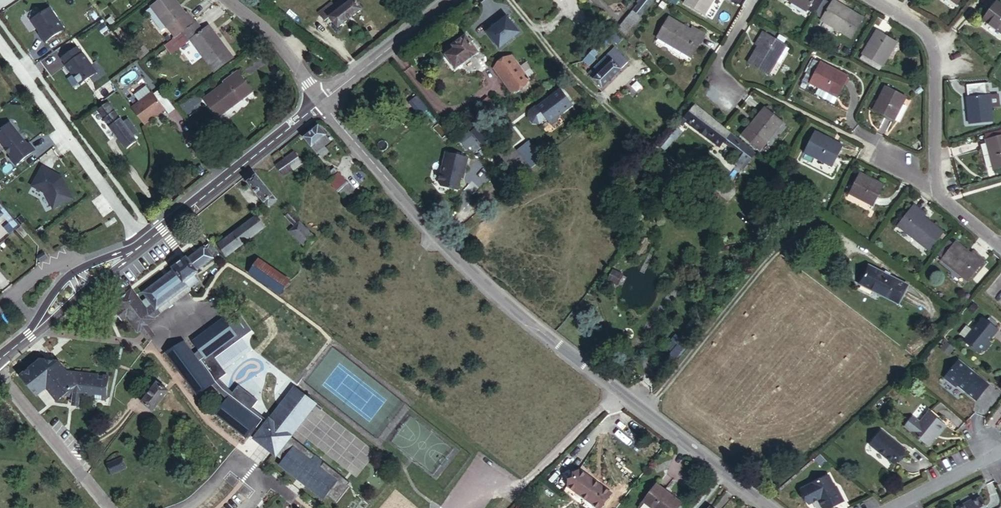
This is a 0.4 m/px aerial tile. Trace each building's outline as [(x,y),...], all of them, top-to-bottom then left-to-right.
[(173,40),(177,38),(193,26),(186,15),(183,17),(171,0),(163,0),(151,9),(152,11),(156,16),(150,20),(160,34),(165,29),(173,40)] [(364,11),(356,0),(355,0),(347,6),(342,0),(335,5),(333,2),(320,11),(328,22),(333,20),(339,28),(364,11)] [(632,8),(641,16),(654,0),(639,0),(632,8)] [(687,8),(707,20),(719,0),(692,0),(687,8)] [(816,15),(824,2),(821,0),(784,0),(807,15),(810,12),(816,15)] [(824,2),(816,15),(825,21),(823,25),(855,43),(867,23),(836,4),(833,8),(824,2)] [(992,15),(1000,21),(1000,2),(992,15)] [(63,29),(49,8),(31,20),(39,33),(38,33),(44,42),(63,29)] [(641,16),(632,8),(617,26),(626,33),(641,16)] [(152,11),(147,15),(150,20),(156,16),(152,11)] [(521,30),(507,12),(500,17),(502,19),(489,30),(501,45),(521,30)] [(689,33),(669,20),(657,41),(692,62),(706,38),(691,29),(689,33)] [(200,36),(193,26),(177,38),(184,47),(182,49),(193,64),(199,60),(205,69),(224,57),(207,31),(200,36)] [(786,48),(762,33),(753,47),(758,50),(745,70),(763,83),(786,48)] [(455,48),(447,55),(457,68),(479,52),(465,34),(452,44),(455,48)] [(902,47),(882,34),(867,59),(887,71),(902,47)] [(177,38),(173,40),(180,50),(184,47),(177,38)] [(95,72),(82,53),(81,54),(76,47),(61,58),(66,65),(65,65),(71,73),(72,73),(79,84),(95,72)] [(628,61),(614,47),(590,72),(604,86),(628,61)] [(598,50),(595,48),(585,59),(590,63),(596,55),(595,54),(598,50)] [(497,66),(516,90),(531,79),(513,54),(497,66)] [(847,78),(818,65),(809,85),(838,98),(847,78)] [(228,87),(232,84),(225,75),(212,85),(214,89),(192,105),(205,121),(236,98),(228,87)] [(240,95),(232,84),(228,87),(236,98),(240,95)] [(574,99),(563,86),(540,104),(539,103),(531,109),(529,115),(533,119),(539,120),(546,115),(549,119),(574,99)] [(974,91),(974,102),(970,103),(974,129),(998,126),(997,114),(1000,113),(1000,101),(996,102),(995,89),(974,91)] [(905,102),(883,92),(872,116),(893,126),(905,102)] [(130,110),(143,126),(163,111),(151,94),(130,110)] [(732,131),(699,101),(683,119),(688,123),(690,120),(718,145),(723,141),(740,156),(745,150),(728,135),(732,131)] [(123,120),(109,102),(98,110),(126,147),(136,139),(133,134),(138,130),(128,117),(123,120)] [(766,108),(743,134),(761,150),(784,123),(766,108)] [(29,143),(27,144),(9,123),(0,130),(0,143),(11,156),(9,158),(15,165),(34,149),(29,143)] [(330,141),(317,126),(305,137),(317,152),(330,141)] [(842,147),(816,133),(805,155),(830,168),(842,147)] [(984,142),(992,171),(1000,168),(1000,137),(984,142)] [(467,155),(445,150),(438,182),(439,185),(456,189),(460,171),(463,172),(467,155)] [(294,153),(286,159),(293,169),(302,163),(294,153)] [(293,169),(286,159),(277,166),(285,175),(293,169)] [(321,171),(325,176),(332,170),(328,165),(321,171)] [(61,177),(42,166),(32,186),(45,193),(53,208),(72,198),(61,177)] [(332,170),(325,176),(345,197),(361,183),(354,175),(348,179),(337,166),(332,170)] [(244,178),(243,178),(263,203),(274,196),(253,170),(244,178)] [(880,187),(859,176),(848,196),(869,207),(880,187)] [(924,217),(912,208),(897,228),(928,253),(942,236),(921,220),(924,217)] [(265,226),(257,215),(219,245),(228,256),(265,226)] [(300,221),(289,232),(305,248),(316,237),(300,221)] [(970,257),(950,241),(937,259),(970,284),(985,264),(973,253),(970,257)] [(196,271),(219,254),(210,242),(187,259),(185,257),(173,266),(174,268),(144,291),(148,296),(161,313),(191,290),(189,288),(198,281),(194,275),(198,272),(196,271)] [(249,274),(280,297),(292,282),(260,258),(249,274)] [(916,287),(881,270),(872,287),(907,304),(916,287)] [(152,318),(158,320),(164,316),(161,313),(148,296),(143,300),(133,287),(131,289),(152,318)] [(154,323),(158,320),(152,318),(131,289),(126,292),(149,321),(154,323)] [(149,321),(126,292),(116,301),(120,306),(114,311),(123,322),(129,318),(141,334),(146,330),(151,325),(154,323),(149,321)] [(963,343),(962,345),(976,356),(980,352),(982,354),(988,347),(985,345),(995,333),(980,321),(970,334),(963,343)] [(151,325),(146,330),(153,339),(158,333),(151,325)] [(241,340),(218,330),(214,339),(236,349),(241,340)] [(957,338),(963,343),(970,334),(964,330),(957,338)] [(281,351),(276,349),(247,336),(242,349),(275,365),(272,372),(294,382),(312,342),(291,332),(286,343),(281,351)] [(280,339),(276,349),(281,351),(286,343),(280,339)] [(173,347),(165,343),(160,351),(169,356),(173,347)] [(173,347),(169,356),(195,369),(200,360),(173,347)] [(954,353),(946,347),(942,352),(950,359),(954,353)] [(52,371),(43,360),(22,377),(39,398),(50,390),(60,402),(66,397),(107,402),(110,378),(70,373),(62,364),(52,371)] [(62,364),(43,360),(52,371),(62,364)] [(989,388),(960,365),(945,382),(957,392),(958,389),(977,404),(989,388)] [(168,390),(157,381),(141,403),(152,412),(168,390)] [(287,402),(298,388),(293,384),(251,434),(279,457),(276,461),(319,496),(322,493),(332,501),(345,485),(343,484),(335,477),(337,474),(287,432),(302,414),(287,402)] [(313,401),(298,388),(287,402),(302,414),(313,401)] [(929,450),(945,430),(930,418),(921,428),(913,422),(904,432),(929,450)] [(905,456),(880,437),(870,450),(895,470),(905,456)] [(123,459),(109,466),(114,475),(127,468),(123,459)] [(581,472),(570,488),(598,507),(604,507),(613,496),(581,472)] [(345,481),(337,474),(335,477),(343,484),(345,481)] [(834,494),(827,481),(801,496),(807,507),(813,507),(818,505),(819,507),(834,507),(840,505),(834,494)] [(663,490),(649,506),(651,507),(687,507),(678,500),(676,503),(663,490)] [(834,494),(840,505),(834,507),(842,507),(845,506),(838,492),(834,494)]
